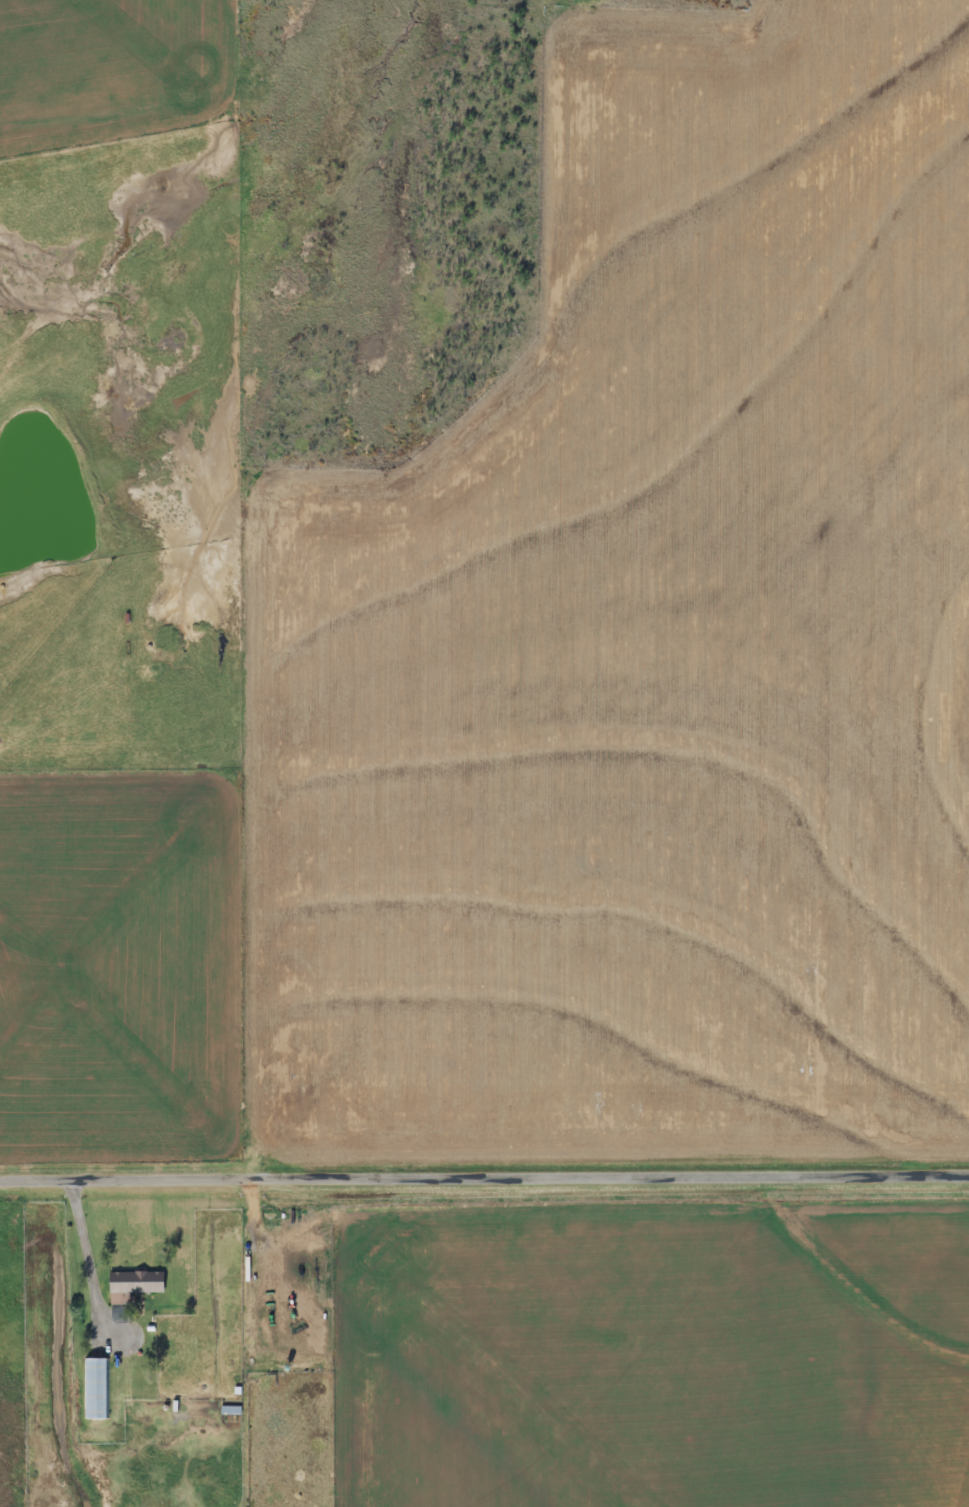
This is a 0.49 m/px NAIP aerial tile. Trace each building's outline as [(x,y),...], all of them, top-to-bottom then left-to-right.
[(111,1269),(164,1267),(165,1287),(125,1288),(126,1299),(112,1299),(111,1269)] [(109,1353),(109,1416),(85,1416),(85,1353),(109,1353)]
